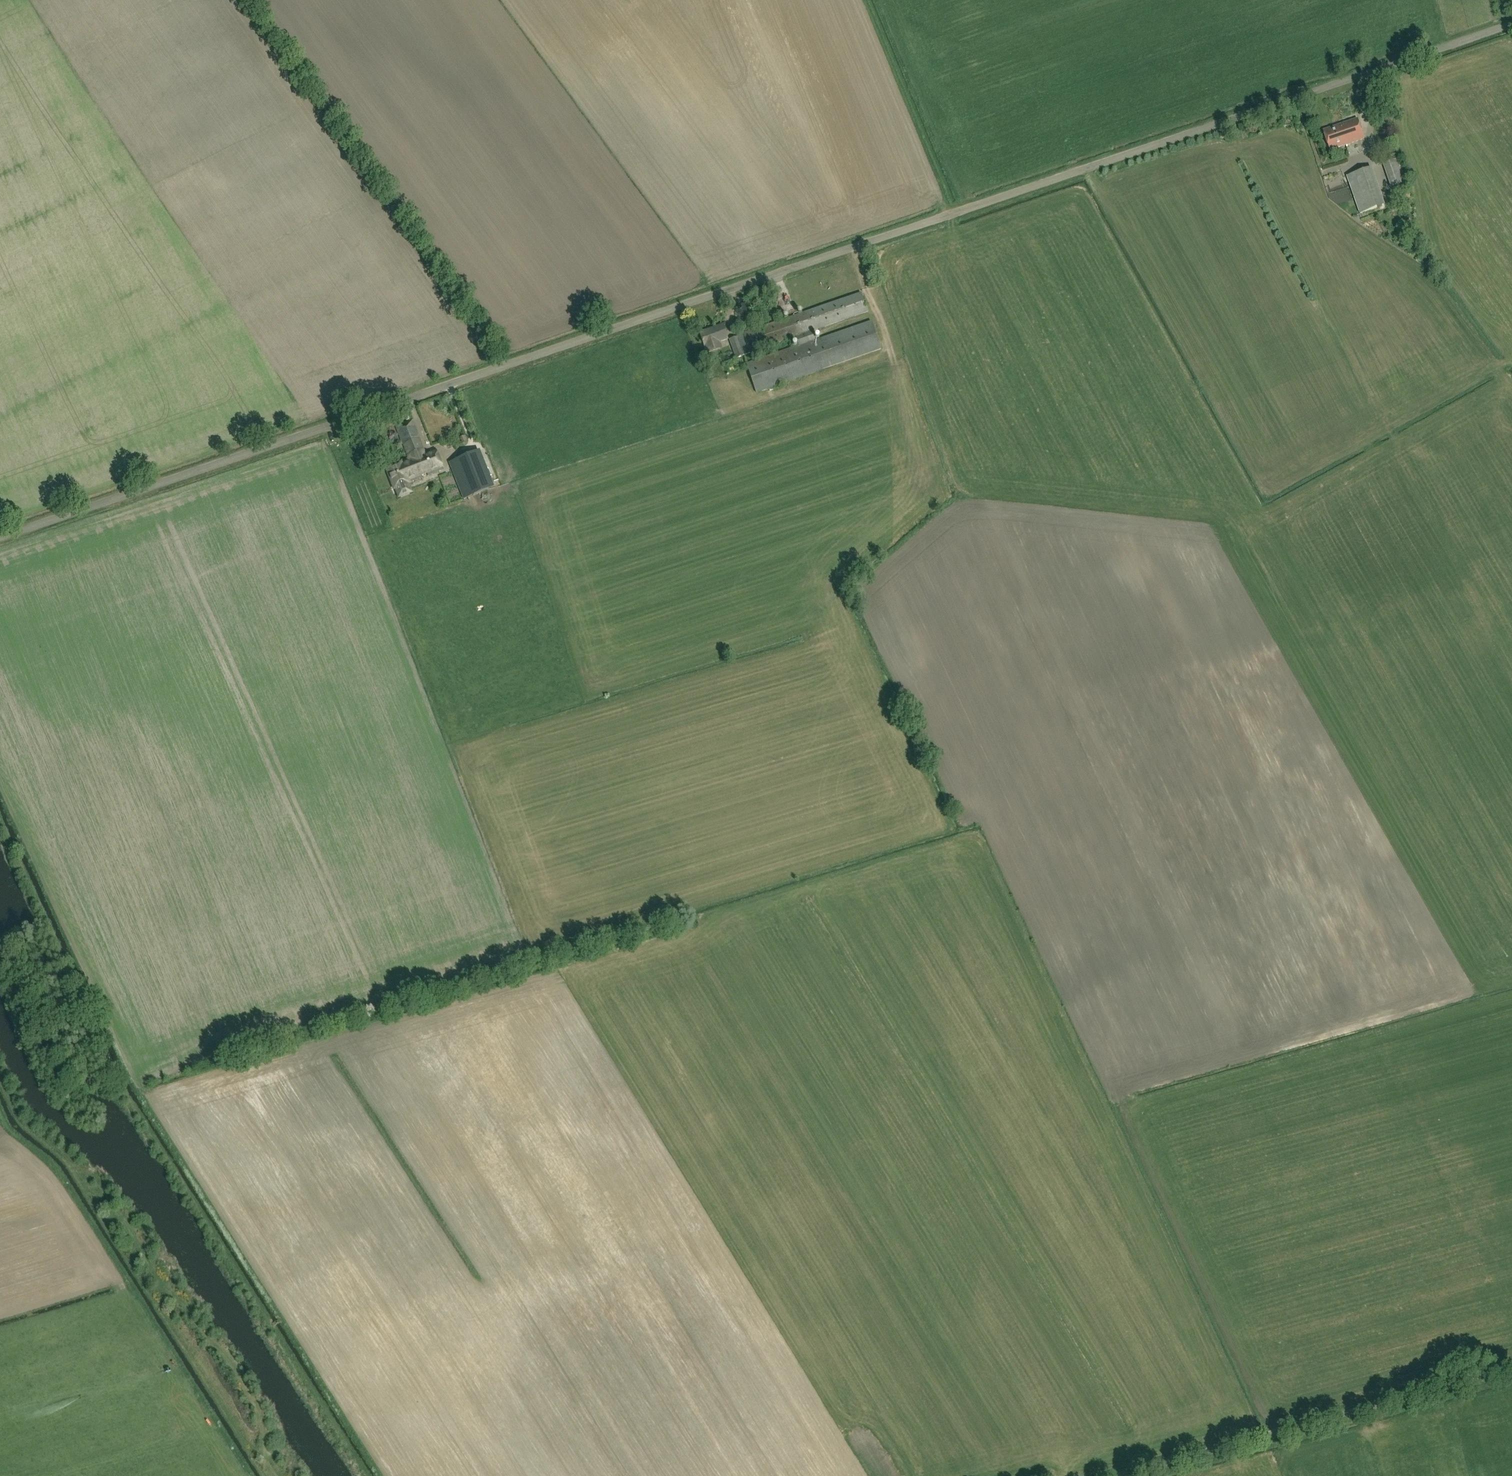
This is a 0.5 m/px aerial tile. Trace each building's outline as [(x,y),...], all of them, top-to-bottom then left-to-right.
[(1330,150),(1365,139),(1358,119),(1324,130),(1330,150)] [(1391,186),(1407,181),(1399,158),(1384,163),(1391,186)] [(1360,214),(1385,205),(1373,167),(1347,176),(1360,214)] [(1275,210),(1280,209),(1276,198),(1271,200),(1275,210)] [(816,340),(813,331),(868,312),(862,293),(743,334),(744,335),(736,338),(732,340),(731,339),(730,340),(736,359),(750,354),(750,353),(795,337),(799,346),(747,364),(756,392),(881,349),(871,321),(816,340)] [(706,353),(707,352),(706,351),(720,346),(719,342),(727,339),(722,325),(710,329),(710,330),(699,334),(706,353)] [(420,439),(413,420),(396,426),(403,445),(404,445),(409,459),(386,468),(398,499),(413,493),(410,483),(423,478),(422,476),(427,474),(428,476),(444,470),(436,449),(425,453),(420,440),(420,439)] [(464,499),(495,487),(480,450),(449,462),(464,499)]
